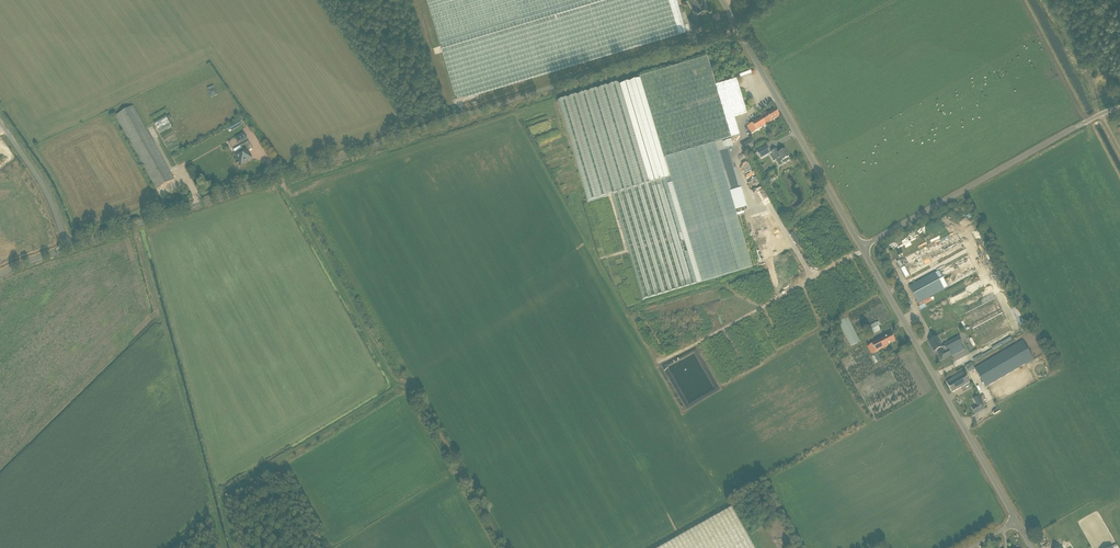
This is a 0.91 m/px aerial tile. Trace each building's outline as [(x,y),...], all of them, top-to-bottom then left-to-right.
[(589,0),(427,0),(441,45),(589,0)] [(677,0),(589,0),(441,45),(457,99),(686,30),(680,10),(677,0)] [(696,15),(708,9),(704,2),(703,3),(702,0),(692,0),(693,2),(694,1),(697,6),(692,9),(696,15)] [(692,28),(699,26),(696,18),(689,20),(692,28)] [(640,79),(663,158),(715,143),(739,136),(734,117),(746,113),(737,80),(715,86),(707,57),(639,78),(640,79)] [(618,84),(557,102),(587,203),(611,196),(665,179),(669,178),(663,158),(640,79),(619,86),(618,84)] [(207,88),(211,98),(218,95),(214,85),(207,88)] [(133,107),(115,117),(157,190),(174,180),(133,107)] [(752,134),(756,131),(775,119),(780,116),(775,109),(766,114),(766,113),(761,116),(760,116),(761,117),(747,126),(752,134)] [(160,133),(171,127),(166,118),(154,124),(160,133)] [(244,133),(237,137),(241,143),(247,140),(244,133)] [(725,141),(722,142),(724,149),(724,150),(728,149),(727,148),(733,147),(731,139),(725,141)] [(745,153),(754,149),(750,140),(741,145),(745,153)] [(240,146),(233,150),(235,154),(241,164),(251,158),(248,152),(253,149),(248,142),(240,146)] [(752,268),(715,143),(663,158),(669,178),(665,179),(697,284),(752,268)] [(766,147),(757,152),(761,159),(770,154),(766,147)] [(773,156),(771,157),(774,161),(776,160),(777,162),(781,160),(783,164),(789,160),(788,158),(784,150),(778,154),(776,150),(772,152),(774,156),(773,156)] [(697,284),(665,179),(611,196),(643,300),(697,284)] [(958,231),(897,258),(906,278),(912,276),(911,274),(928,266),(928,265),(966,248),(958,231)] [(793,233),(790,235),(797,246),(800,244),(793,233)] [(910,288),(918,304),(944,289),(936,273),(910,288)] [(982,281),(922,308),(926,317),(987,289),(982,281)] [(1011,331),(994,298),(965,313),(982,346),(1011,331)] [(850,346),(859,342),(847,318),(838,323),(850,346)] [(876,322),(870,326),(874,333),(880,330),(878,326),(877,323),(876,322)] [(878,340),(871,344),(875,353),(887,347),(887,346),(895,341),(891,334),(883,339),(883,337),(878,340)] [(939,352),(938,353),(942,360),(951,355),(949,351),(962,344),(959,337),(944,345),(945,347),(942,348),(937,338),(929,342),(931,347),(932,346),(934,348),(933,349),(934,352),(938,350),(939,352)] [(1011,337),(992,345),(993,349),(1012,341),(1011,337)] [(1023,341),(975,369),(986,388),(1026,365),(1034,361),(1023,341)] [(962,373),(947,383),(953,393),(970,383),(965,375),(963,376),(962,373)] [(979,397),(974,400),(980,410),(984,407),(979,397)] [(732,508),(660,547),(754,547),(732,508)]
